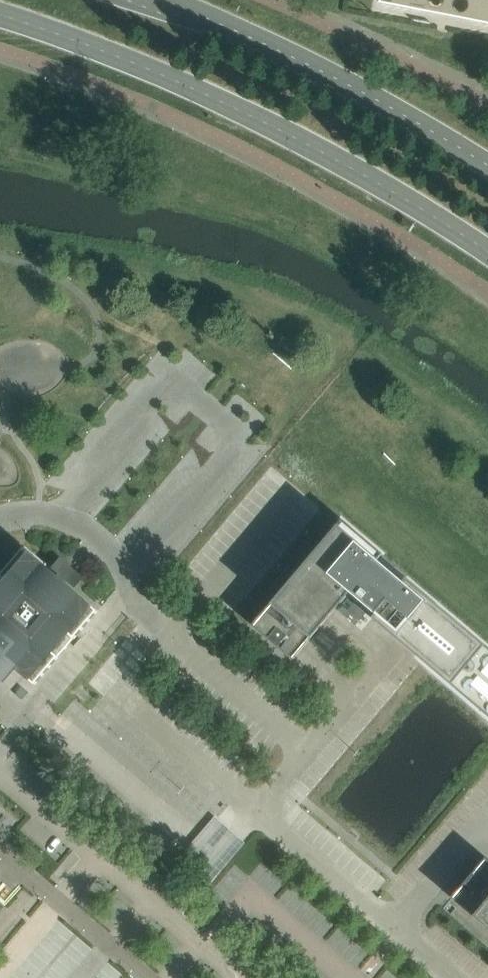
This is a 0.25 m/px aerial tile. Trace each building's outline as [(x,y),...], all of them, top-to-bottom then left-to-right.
[(379,4),(487,24),(487,0),(380,0),(379,4)] [(406,578),(401,583),(375,561),(381,554),(342,520),(253,625),(292,659),(349,591),(356,597),(346,609),(357,619),(368,607),(374,612),(370,616),(487,716),(487,648),(406,578)] [(98,611),(49,570),(24,549),(0,577),(0,676),(10,664),(35,685),(71,643),(74,639),(92,618),(98,611)] [(211,889),(245,849),(230,837),(197,877),(211,889)] [(485,857),(451,897),(453,898),(487,928),(487,860),(485,857)]
